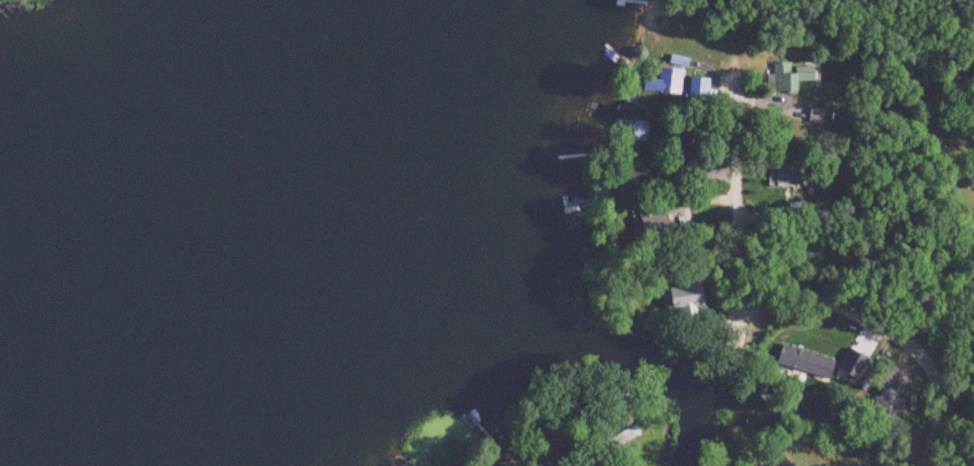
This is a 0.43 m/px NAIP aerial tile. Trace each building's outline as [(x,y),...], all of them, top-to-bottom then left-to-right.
[(771,94),(797,95),(798,84),(815,84),(816,65),(772,64),(771,94)] [(666,92),(679,92),(679,69),(671,69),(671,77),(666,77),(666,92)] [(708,78),(691,78),(691,94),(708,94),(708,78)] [(615,142),(647,142),(647,120),(615,120),(615,142)] [(618,189),(652,189),(652,168),(628,168),(628,178),(618,178),(618,189)] [(900,367),(883,364),(873,414),(898,419),(901,400),(894,399),(900,367)]
